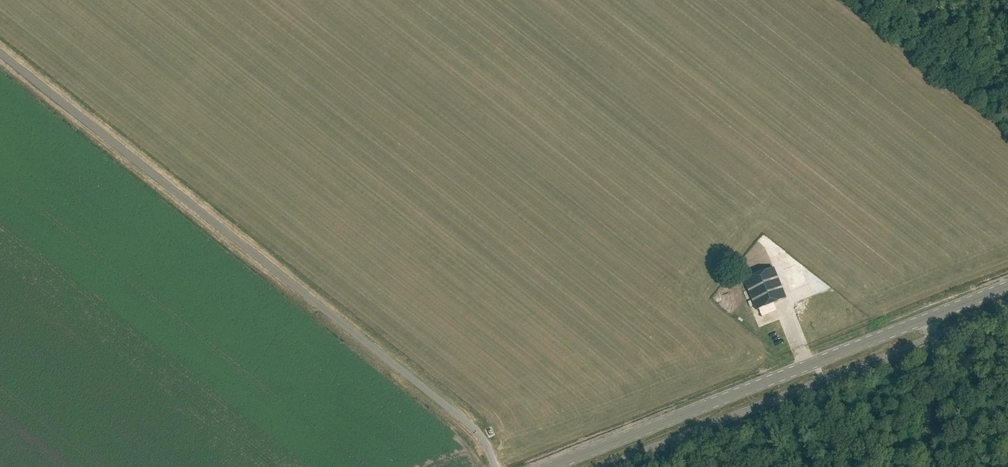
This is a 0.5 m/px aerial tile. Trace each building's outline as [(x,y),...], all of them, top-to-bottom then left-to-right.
[(756,310),(785,298),(773,268),(744,280),(756,310)]
